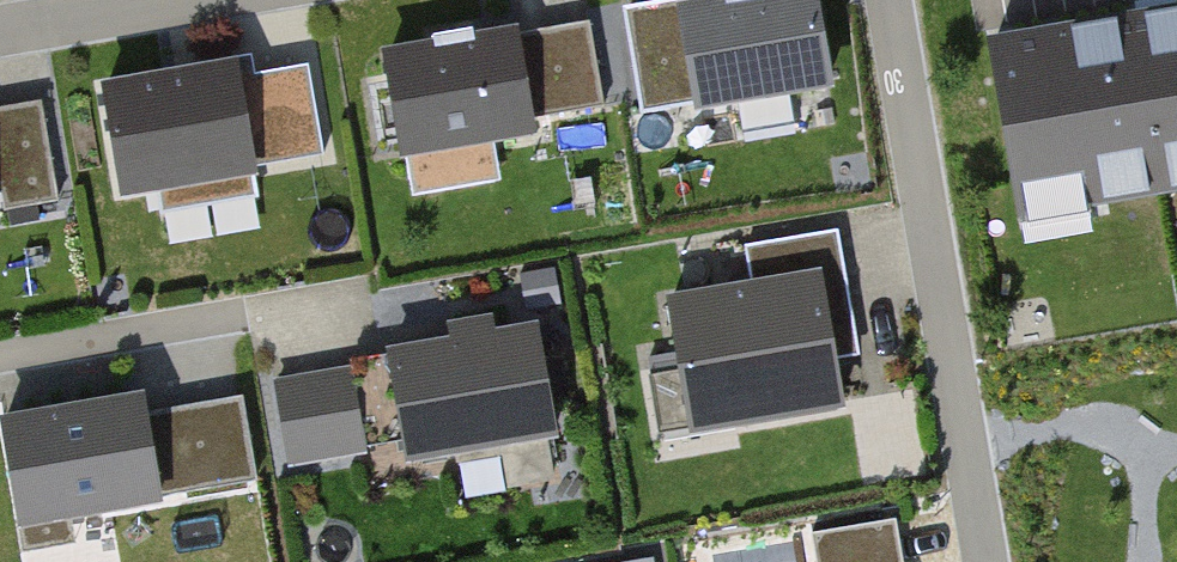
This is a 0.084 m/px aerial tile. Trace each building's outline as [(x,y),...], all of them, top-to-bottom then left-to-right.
[(694,110),(837,84),(821,0),(675,0),(694,110)] [(984,22),(1022,227),(1176,199),(1176,0),(1106,0),(984,22)] [(674,2),(623,11),(641,110),(692,101),(674,2)] [(602,104),(587,18),(521,30),(536,116),(602,104)] [(510,19),(380,42),(401,158),(531,135),(510,19)] [(230,54),(98,77),(120,196),(252,172),(230,54)] [(320,153),(303,62),(245,72),(262,164),(320,153)] [(38,98),(0,105),(0,189),(3,206),(55,197),(38,98)] [(819,269),(669,297),(693,431),(843,404),(819,269)] [(541,332),(391,359),(412,478),(562,451),(541,332)] [(348,365),(272,378),(288,466),(364,453),(348,365)] [(235,402),(152,417),(168,513),(252,498),(235,402)] [(0,430),(0,443),(20,553),(158,529),(135,405),(0,430)] [(809,531),(815,561),(903,561),(895,516),(809,531)]
